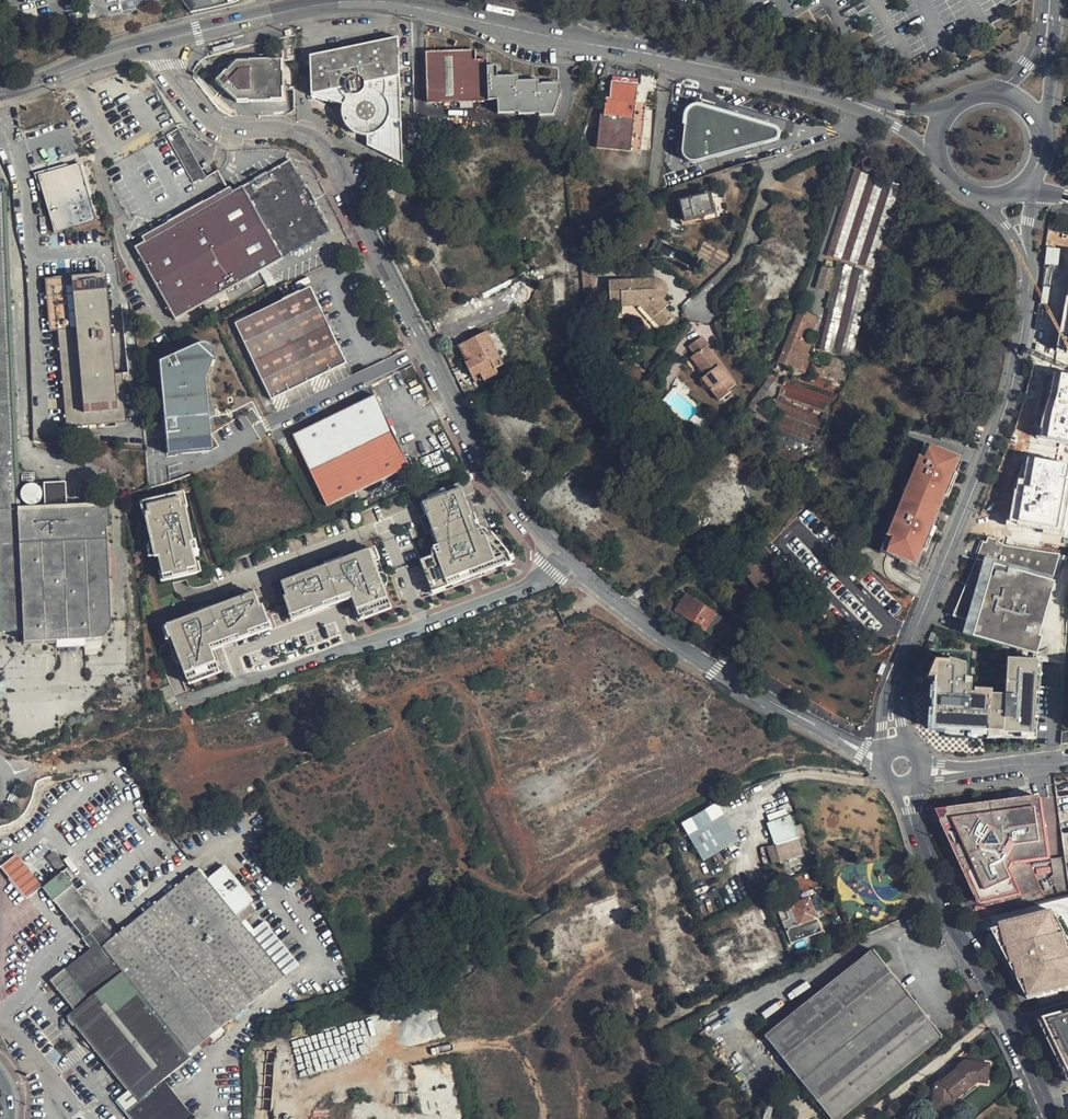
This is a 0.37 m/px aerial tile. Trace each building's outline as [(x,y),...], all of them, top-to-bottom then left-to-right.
[(368,145),(404,165),(400,34),(310,53),(311,93),(342,103),(342,109),(342,113),(343,118),(348,127),(352,130),(359,134),(364,135),(367,136),(368,145)] [(487,65),(487,58),(470,59),(470,51),(426,52),(428,102),(488,99),(498,98),(498,76),(497,65),(487,65)] [(247,100),(290,100),(291,59),(245,60),(222,79),(247,100)] [(574,74),(575,75),(576,76),(578,76),(579,75),(581,75),(582,73),(582,72),(582,70),(581,69),(580,67),(579,67),(577,66),(576,67),(574,67),(573,68),(573,70),(572,71),(573,73),(574,74)] [(518,75),(498,76),(498,98),(499,112),(520,111),(520,113),(541,112),(541,113),(555,112),(561,96),(561,84),(539,85),(539,80),(519,81),(518,75)] [(636,83),(611,80),(609,98),(605,97),(603,114),(599,144),(629,147),(639,148),(646,84),(636,83)] [(728,115),(697,106),(691,106),(686,109),(682,113),(682,116),(678,150),(678,156),(682,161),(687,163),(693,163),(770,141),(772,137),(774,134),(773,131),(771,127),(728,115)] [(595,148),(639,152),(639,148),(629,147),(599,144),(603,114),(599,113),(595,148)] [(192,183),(205,176),(179,128),(166,134),(192,183)] [(213,166),(207,157),(200,161),(201,163),(205,170),(213,166)] [(174,318),(328,234),(306,197),(286,161),(219,198),(205,206),(187,216),(159,231),(134,245),(174,318)] [(56,169),(37,174),(52,232),(94,221),(79,164),(56,169)] [(826,256),(873,269),(900,186),(898,186),(853,170),(826,256)] [(679,200),(683,212),(678,213),(682,224),(718,214),(711,191),(679,200)] [(834,261),(821,258),(816,279),(828,282),(834,261)] [(820,350),(852,357),(853,358),(872,272),(837,262),(820,350)] [(66,427),(82,426),(83,435),(100,433),(100,425),(127,423),(122,372),(114,372),(105,270),(70,272),(69,270),(66,271),(62,271),(63,273),(43,274),(48,328),(55,328),(66,427)] [(655,279),(609,282),(610,301),(622,301),(622,307),(642,306),(650,306),(655,313),(651,316),(662,329),(673,319),(664,309),(668,305),(664,300),(655,290),(655,279)] [(666,284),(660,279),(655,279),(655,290),(664,300),(666,297),(668,291),(666,284)] [(1066,295),(1061,294),(1050,346),(1067,350),(1067,286),(1066,295)] [(234,325),(268,400),(345,364),(311,289),(234,325)] [(650,306),(642,306),(651,316),(655,313),(650,306)] [(777,362),(789,366),(792,360),(804,364),(811,342),(800,339),(805,325),(813,328),(817,316),(797,310),(777,362)] [(483,332),(462,342),(470,362),(465,363),(463,364),(470,377),(477,373),(481,382),(495,375),(492,369),(498,366),(497,363),(483,332)] [(199,340),(156,361),(163,457),(206,453),(202,379),(213,358),(213,341),(210,335),(199,340)] [(700,337),(688,346),(695,355),(709,372),(704,376),(701,378),(720,401),(729,392),(727,390),(735,384),(728,375),(726,377),(717,367),(720,365),(705,347),(707,346),(700,337)] [(456,345),(465,363),(470,362),(462,342),(456,345)] [(709,372),(695,355),(690,359),(704,376),(709,372)] [(826,371),(845,376),(849,361),(830,356),(828,362),(826,371)] [(826,371),(828,362),(811,358),(810,363),(809,366),(826,371)] [(720,365),(717,367),(726,377),(728,375),(720,365)] [(780,392),(831,410),(842,385),(797,367),(789,382),(784,380),(780,392)] [(1049,369),(1045,388),(1041,404),(1034,419),(1029,435),(1067,441),(1067,372),(1049,369)] [(749,402),(757,407),(773,383),(766,378),(749,402)] [(374,395),(291,433),(324,505),(407,467),(374,395)] [(775,408),(825,427),(829,416),(779,397),(775,408)] [(773,427),(818,443),(823,430),(778,413),(773,427)] [(963,458),(925,445),(879,552),(918,570),(963,458)] [(1027,456),(1023,476),(1018,475),(1015,488),(1012,487),(1006,518),(1058,527),(1067,473),(1067,464),(1027,456)] [(0,495),(0,595),(11,722),(129,682),(112,485),(0,495)] [(459,490),(421,507),(438,549),(430,559),(420,562),(430,592),(509,562),(476,532),(459,490)] [(184,494),(142,503),(154,554),(161,578),(181,574),(200,570),(184,494)] [(1056,568),(1060,553),(1005,545),(1002,544),(997,542),(992,539),(989,537),(986,543),(983,542),(970,575),(977,577),(965,621),(961,633),(1032,653),(1039,627),(1028,623),(1044,565),(1056,568)] [(392,613),(370,552),(280,584),(293,620),(349,600),(358,625),(392,613)] [(759,553),(745,564),(753,573),(766,590),(780,579),(759,553)] [(1028,623),(1039,627),(1056,568),(1044,565),(1028,623)] [(766,590),(753,573),(748,577),(761,594),(766,590)] [(977,577),(970,575),(954,618),(965,621),(977,577)] [(252,593),(164,627),(172,648),(189,689),(220,677),(210,651),(266,629),(252,593)] [(674,610),(704,630),(715,613),(686,593),(674,610)] [(704,630),(710,634),(721,617),(715,613),(704,630)] [(934,664),(930,734),(987,739),(987,736),(1003,736),(1004,740),(1035,742),(1040,664),(1007,662),(1005,700),(972,697),(971,680),(965,680),(964,668),(950,663),(934,664)] [(1038,785),(932,799),(976,897),(1019,886),(1007,855),(1047,851),(1038,785)] [(740,841),(724,813),(686,834),(702,862),(740,841)] [(793,819),(770,829),(778,847),(788,843),(801,838),(793,819)] [(63,862),(53,850),(48,855),(49,856),(58,866),(63,862)] [(43,887),(15,853),(0,865),(0,866),(27,899),(43,887)] [(115,937),(102,946),(123,971),(189,1053),(285,975),(241,922),(255,910),(230,879),(218,864),(205,875),(200,868),(115,937)] [(43,887),(53,900),(73,884),(63,872),(43,887)] [(792,880),(798,893),(817,884),(811,872),(792,880)] [(103,922),(73,884),(53,900),(72,923),(84,937),(103,922)] [(995,906),(1006,946),(1009,946),(1014,964),(1017,964),(1024,988),(1067,976),(1067,939),(1064,940),(1058,917),(1054,918),(1047,892),(995,906)] [(811,899),(786,908),(790,920),(783,922),(791,943),(822,931),(811,899)] [(790,920),(786,908),(779,911),(783,922),(790,920)] [(50,980),(75,1009),(123,971),(102,946),(115,937),(103,922),(84,937),(92,947),(50,980)] [(765,1033),(835,1118),(840,1118),(942,1035),(871,948),(765,1033)] [(189,1053),(123,971),(75,1009),(67,1016),(89,1043),(137,1101),(162,1080),(192,1056),(189,1053)] [(1040,1015),(1067,1072),(1067,1008),(1040,1015)] [(295,1042),(301,1073),(363,1062),(359,1043),(361,1042),(358,1023),(345,1025),(345,1028),(326,1032),(329,1048),(318,1049),(317,1044),(325,1042),(324,1036),(295,1042)] [(948,1099),(963,1087),(966,1090),(972,1084),(976,1085),(978,1066),(959,1064),(959,1070),(936,1088),(930,1088),(929,1100),(933,1101),(933,1103),(944,1104),(944,1098),(946,1096),(948,1099)] [(936,1088),(959,1070),(959,1064),(930,1088),(936,1088)] [(162,1080),(137,1101),(124,1110),(131,1118),(176,1118),(186,1111),(162,1080)] [(316,1089),(318,1118),(473,1118),(470,1080),(316,1089)] [(951,1102),(966,1090),(963,1087),(948,1099),(951,1102)] [(947,1114),(948,1099),(946,1096),(944,1098),(944,1104),(933,1103),(933,1101),(929,1100),(927,1112),(947,1114)]
